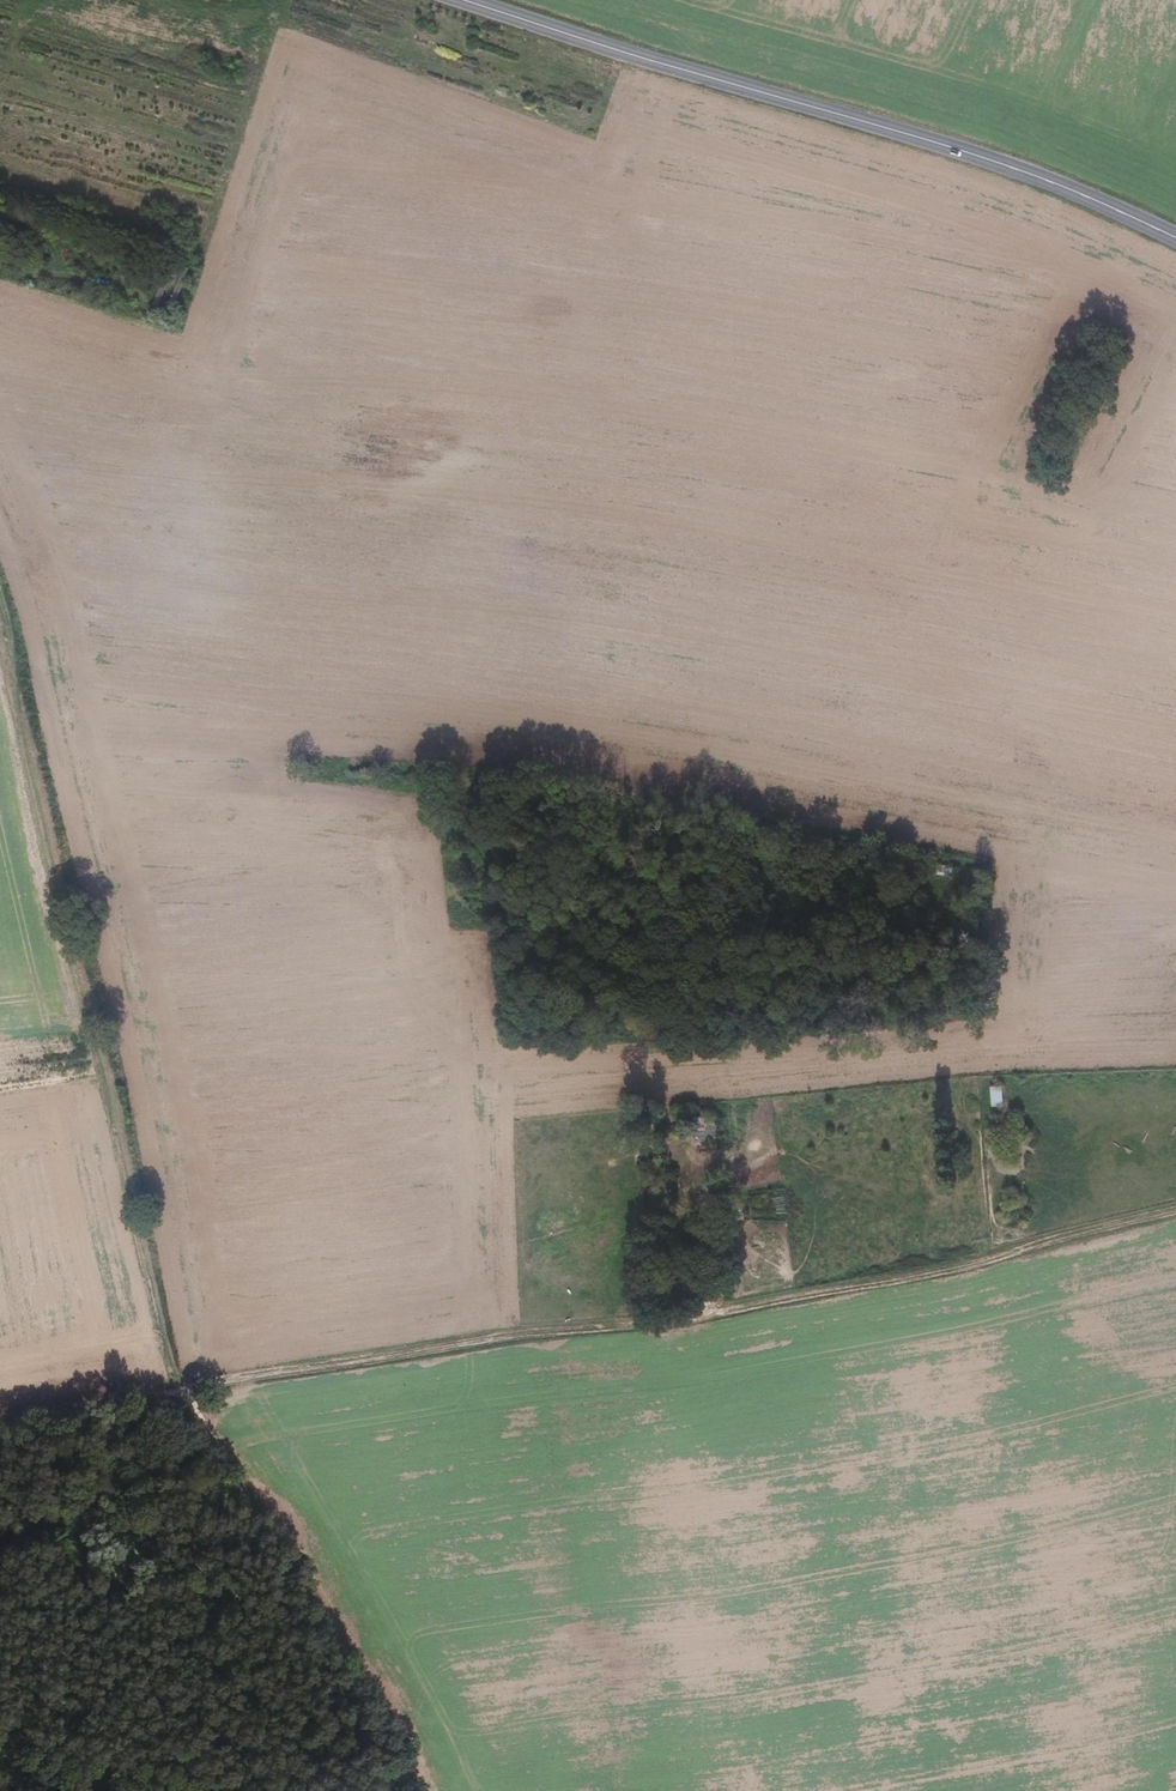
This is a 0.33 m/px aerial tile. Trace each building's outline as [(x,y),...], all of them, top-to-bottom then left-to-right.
[(991,1105),(1002,1105),(1002,1086),(992,1085),(991,1105)]
